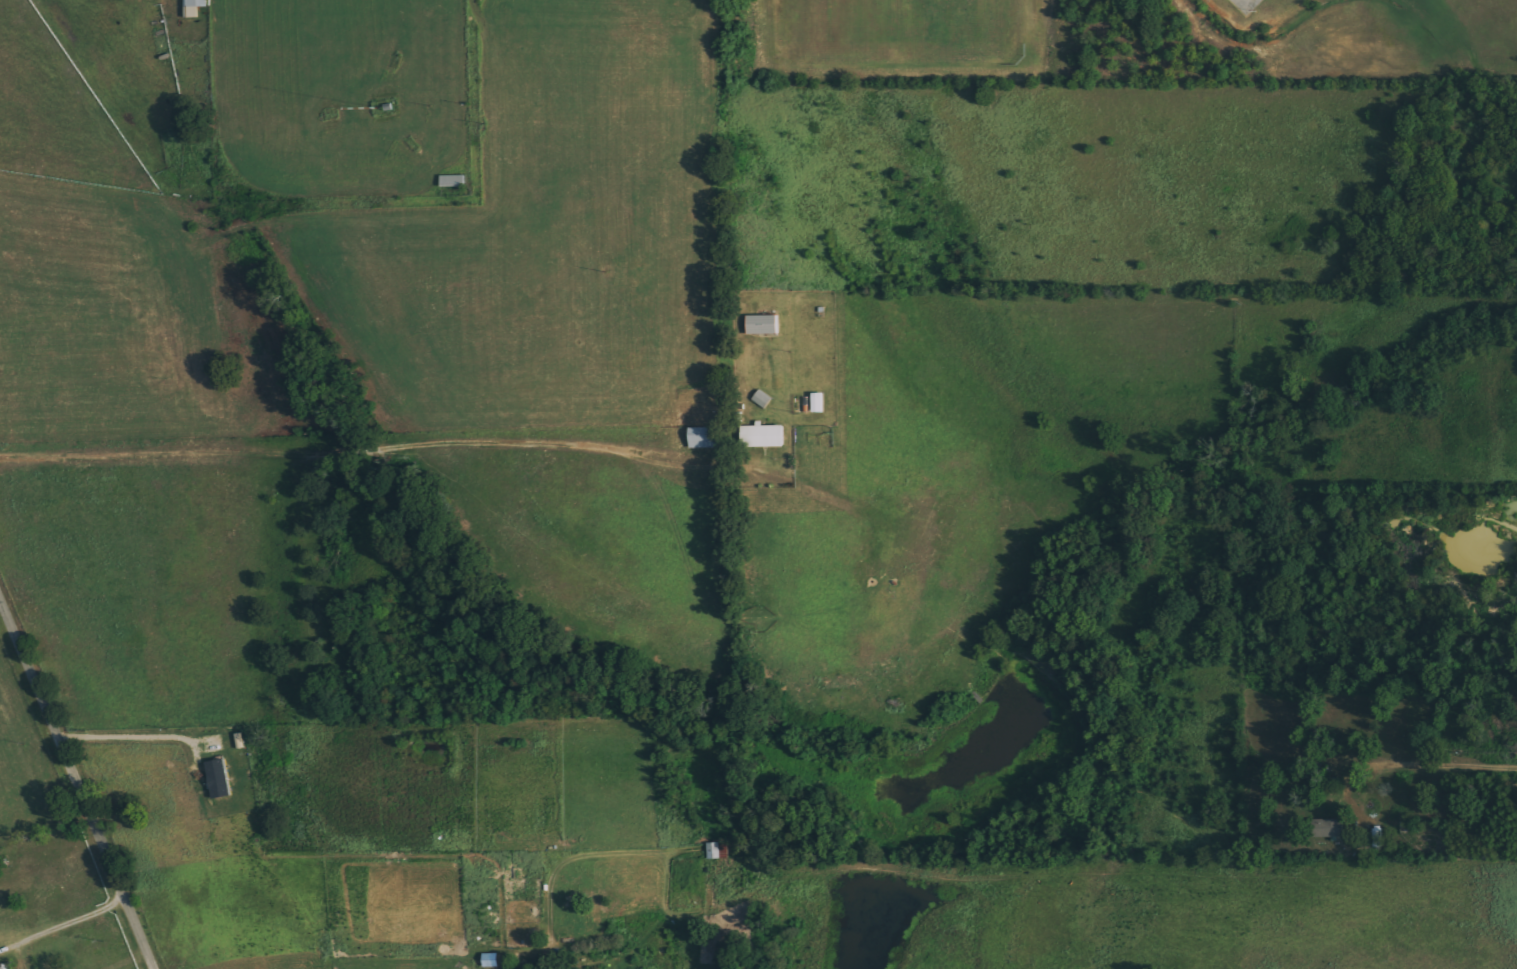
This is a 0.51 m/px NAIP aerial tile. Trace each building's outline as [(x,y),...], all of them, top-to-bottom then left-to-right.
[(207,0),(185,0),(185,18),(198,18),(198,8),(207,7),(207,0)] [(466,186),(465,175),(441,176),(442,187),(466,186)] [(779,316),(748,317),(749,336),(779,335),(779,316)] [(752,401),(765,410),(772,400),(759,390),(752,401)] [(825,393),(814,393),(814,412),(825,412),(825,393)] [(786,447),(785,425),(743,426),(743,447),(786,447)] [(720,427),(691,427),(691,448),(720,448),(720,427)] [(206,763),(214,800),(233,796),(225,759),(206,763)] [(1344,819),(1317,820),(1318,837),(1344,837),(1344,819)] [(1373,848),(1382,848),(1382,829),(1373,829),(1373,848)] [(728,843),(708,843),(709,859),(729,859),(728,843)]
